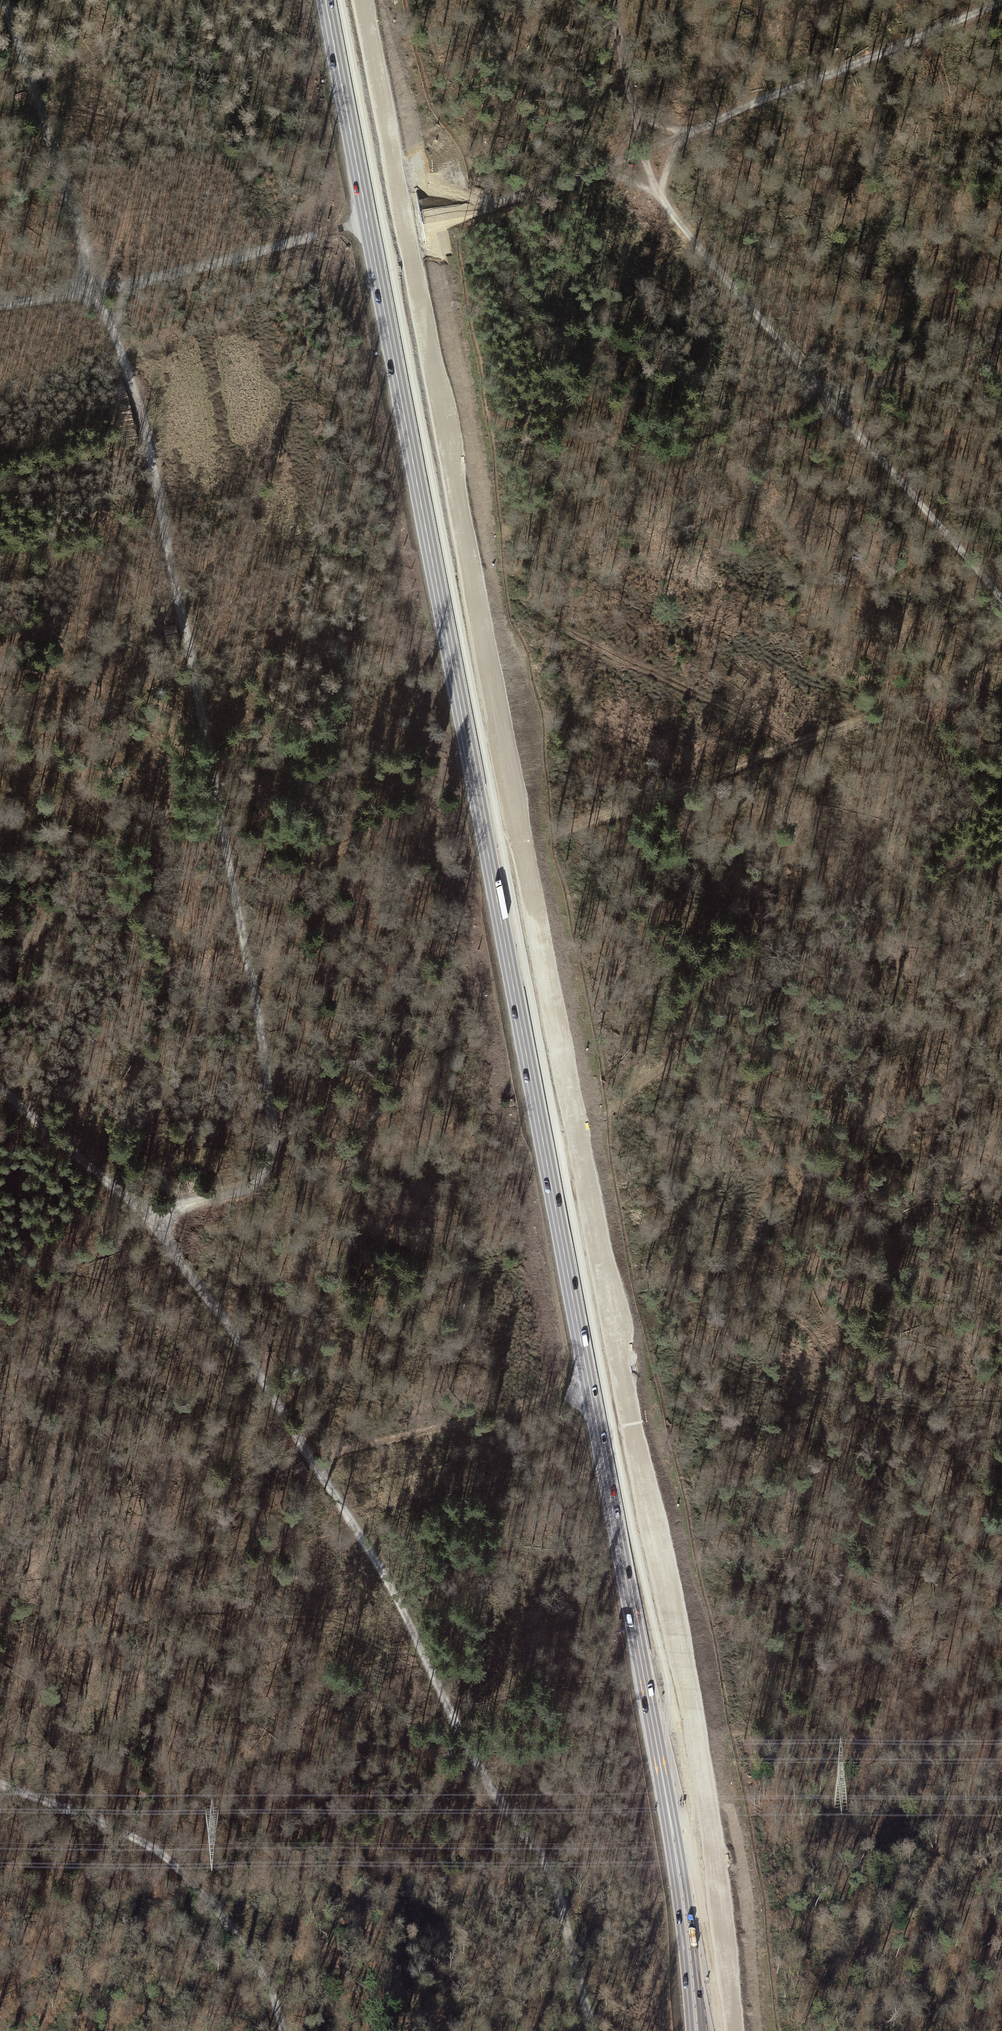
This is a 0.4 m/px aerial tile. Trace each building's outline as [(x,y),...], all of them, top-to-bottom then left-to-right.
[(458,160),(435,165),(443,203),(466,198),(458,160)]
